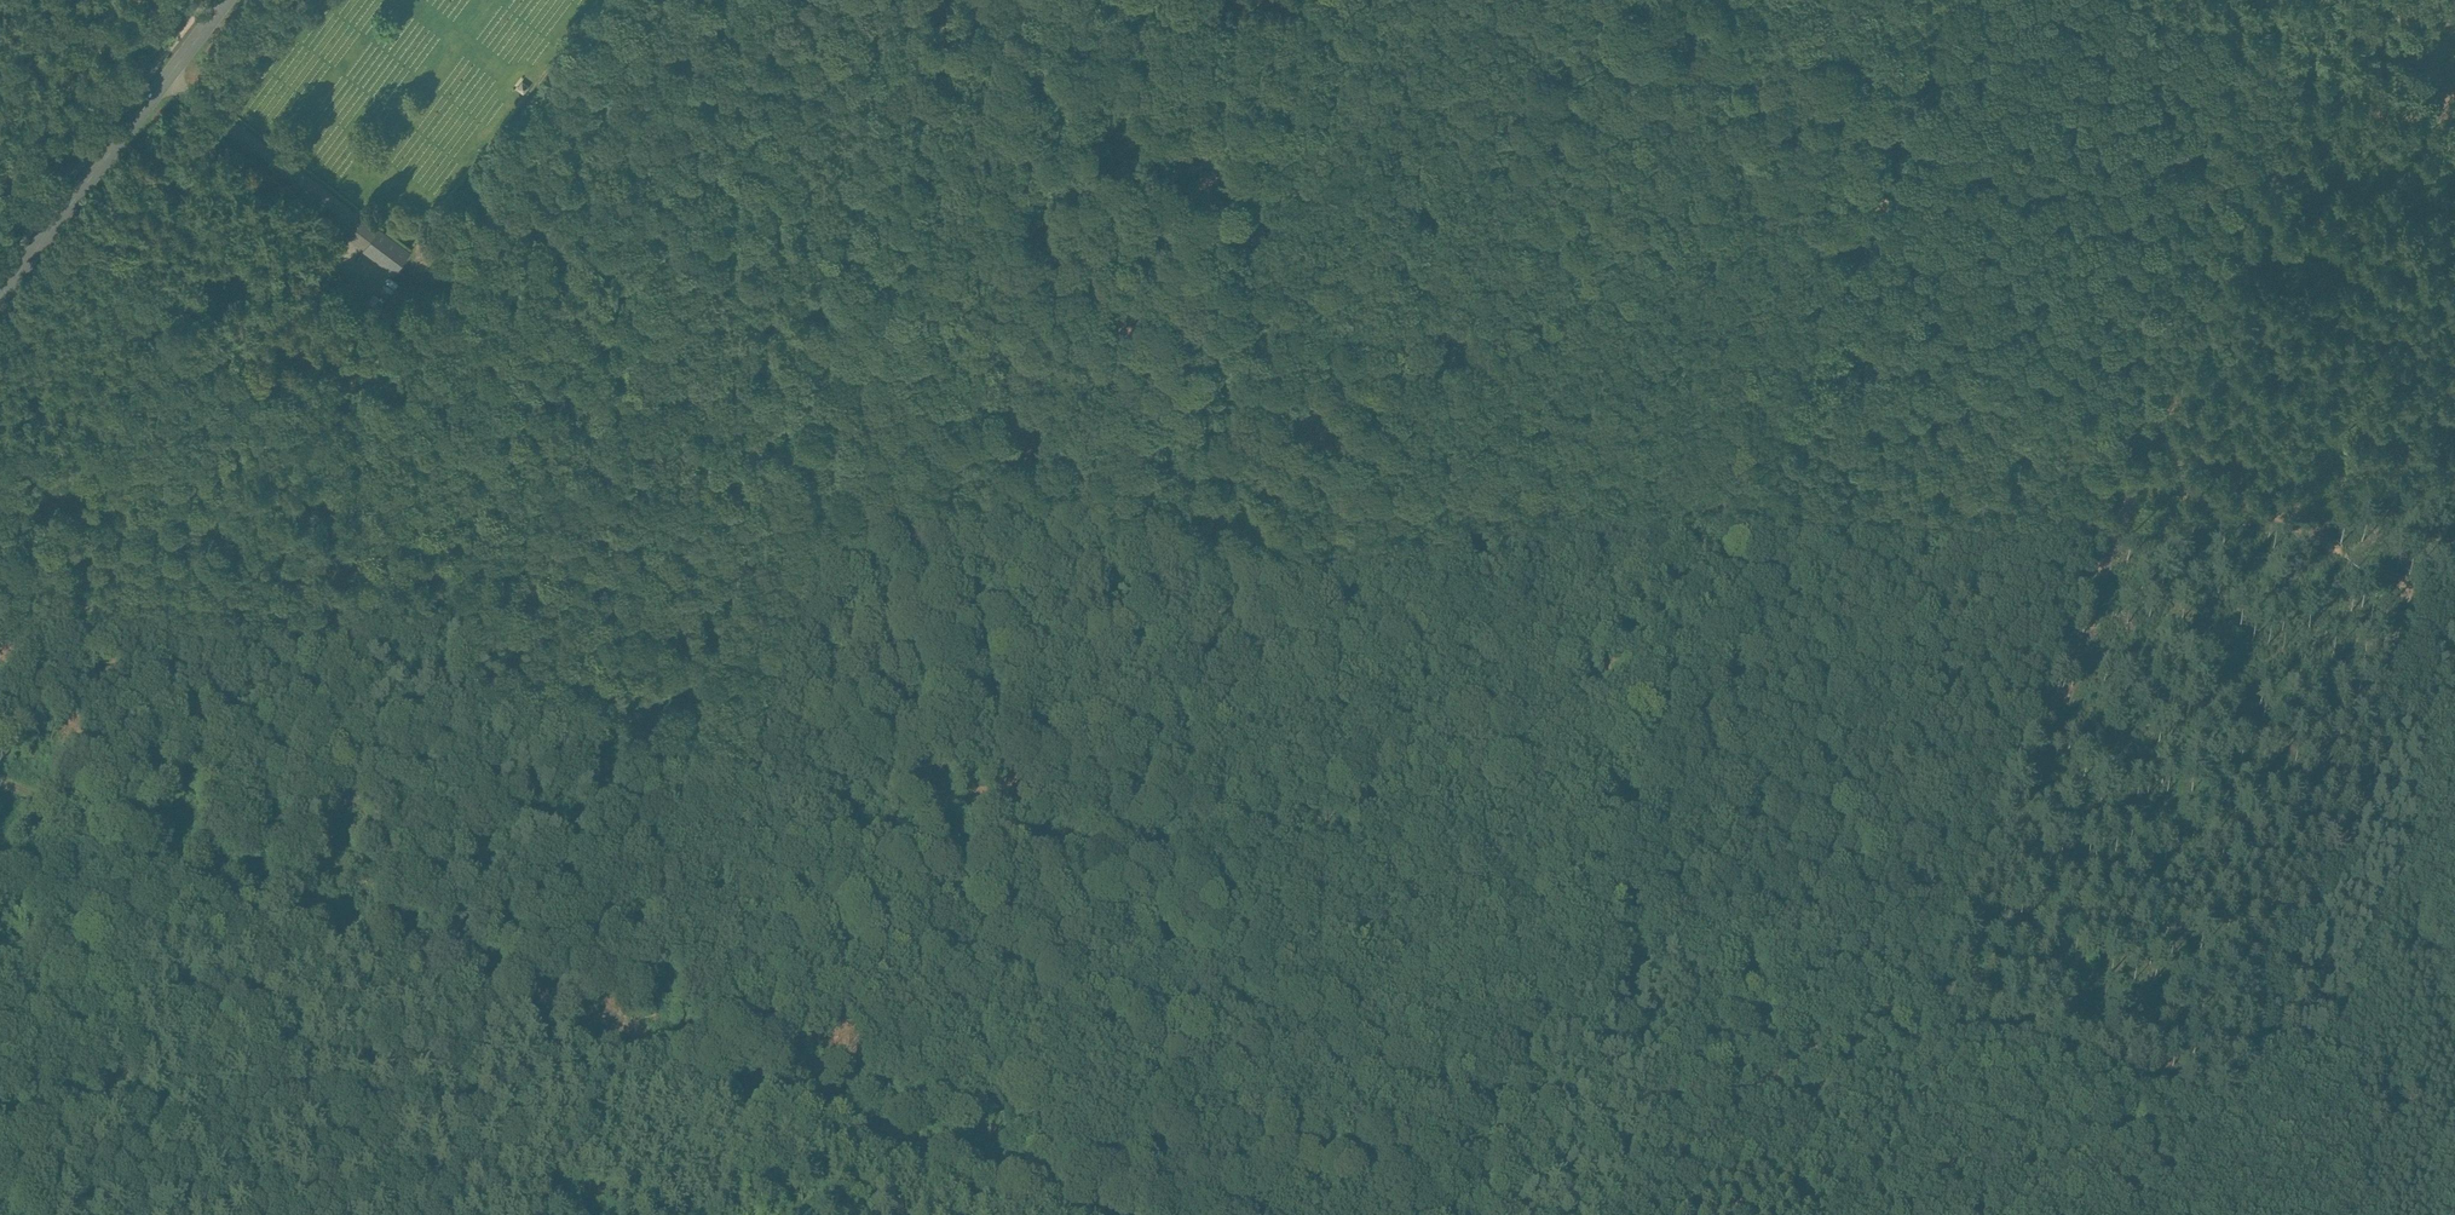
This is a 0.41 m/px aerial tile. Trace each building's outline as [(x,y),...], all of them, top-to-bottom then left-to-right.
[(520,77),(514,85),(524,92),(530,84),(520,77)] [(406,230),(389,219),(383,228),(377,238),(411,261),(425,242),(406,230)] [(2196,1055),(2209,1043),(2200,1033),(2187,1046),(2196,1055)]
